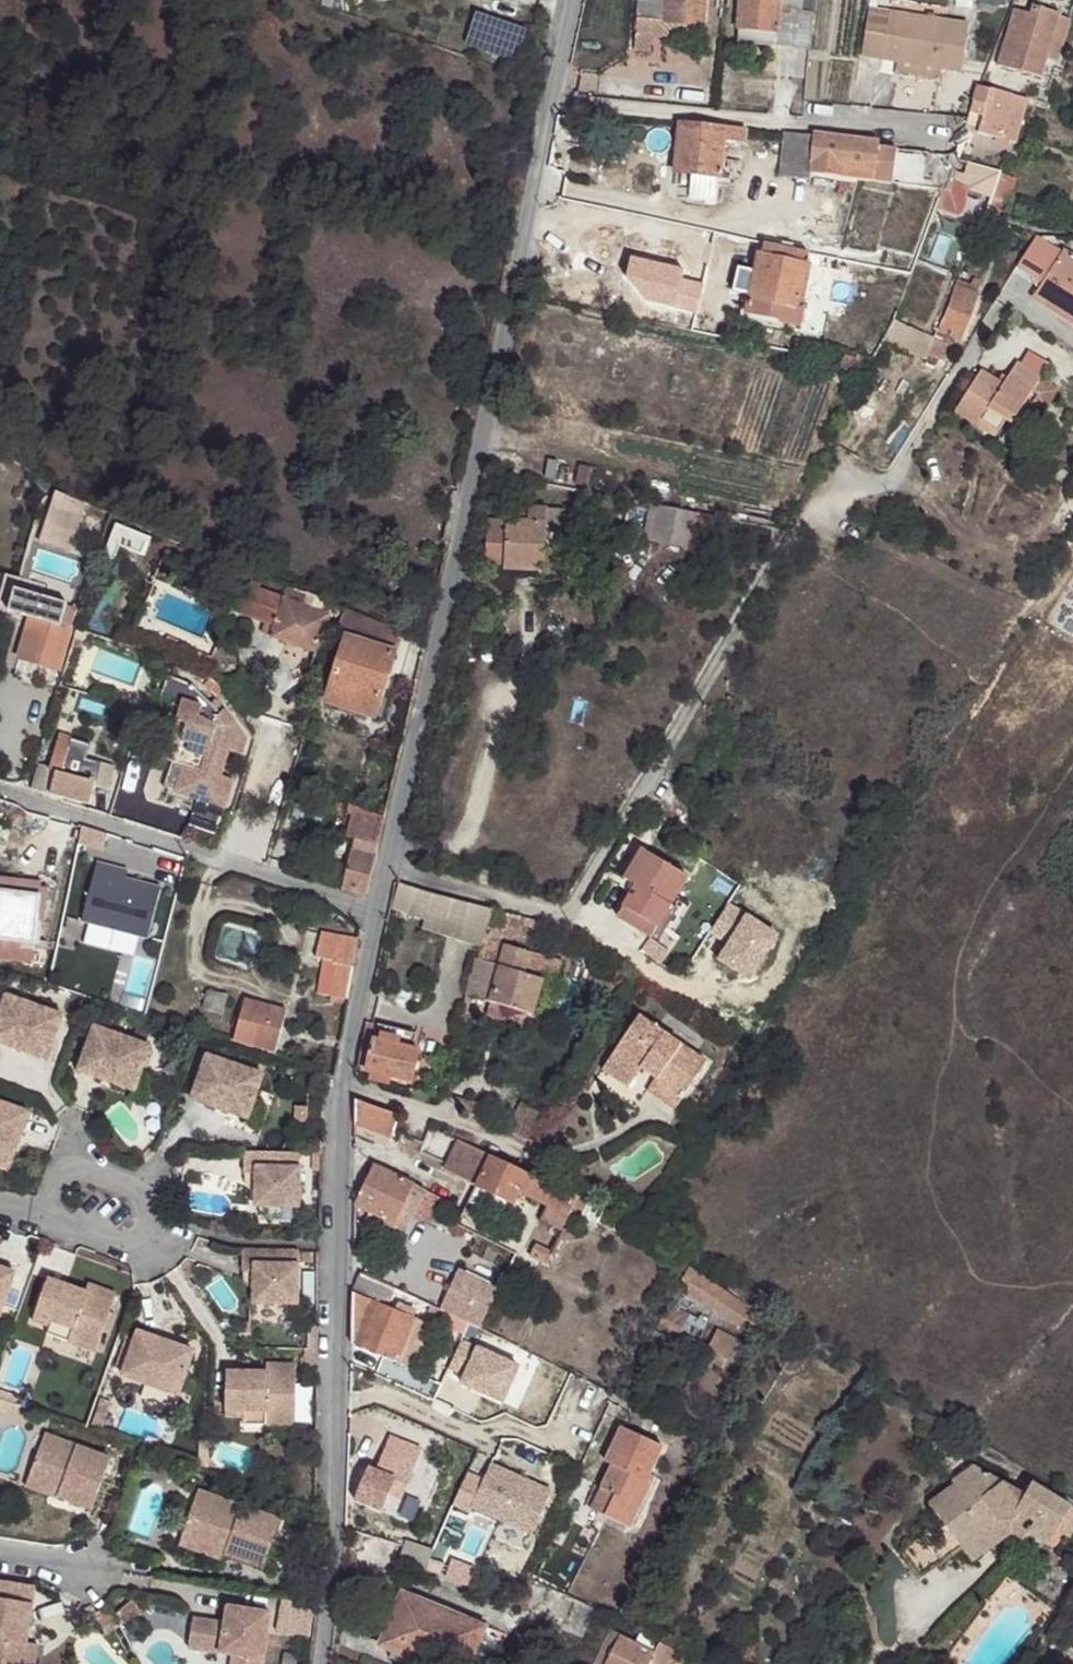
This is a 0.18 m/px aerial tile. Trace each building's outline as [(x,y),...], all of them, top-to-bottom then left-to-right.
[(635,34),(651,36),(653,21),(665,22),(663,37),(703,41),(706,0),(639,0),(635,34)] [(738,29),(739,29),(738,43),(810,48),(812,14),(801,13),(802,0),(740,0),(738,29)] [(801,13),(812,14),(813,0),(802,0),(801,13)] [(1032,15),(1015,10),(1006,40),(998,66),(1040,78),(1037,87),(1049,91),(1070,20),(1061,18),(1061,15),(1034,7),(1032,15)] [(970,25),(869,9),(861,57),(898,63),(942,70),(961,74),(970,25)] [(526,34),(476,17),(467,44),(516,62),(526,34)] [(665,22),(653,21),(651,36),(663,37),(665,22)] [(635,34),(634,50),(650,51),(651,36),(635,34)] [(942,70),(898,63),(896,72),(940,79),(942,70)] [(1028,100),(978,87),(973,102),(986,106),(983,118),(978,133),(1016,144),(1028,100)] [(1037,87),(1034,99),(1046,102),(1049,91),(1037,87)] [(973,102),(970,114),(983,118),(986,106),(973,102)] [(746,129),(680,122),(675,173),(690,175),(688,200),(718,202),(724,140),(744,141),(746,129)] [(814,136),(785,133),(780,175),(810,178),(811,174),(810,174),(814,136)] [(878,143),(815,135),(814,136),(810,174),(811,174),(924,188),(928,154),(877,148),(878,143)] [(1016,179),(1002,174),(989,213),(1003,218),(1016,179)] [(950,191),(943,190),(936,209),(960,216),(961,212),(969,188),(952,183),(950,191)] [(1036,238),(1017,266),(1032,276),(1039,265),(1050,272),(1043,283),(1033,297),(1072,323),(1072,256),(1064,250),(1061,254),(1036,238)] [(985,241),(978,239),(976,245),(983,247),(985,241)] [(762,254),(760,254),(750,300),(800,310),(809,265),(807,264),(810,254),(765,244),(762,254)] [(1039,265),(1032,276),(1043,283),(1050,272),(1039,265)] [(958,279),(956,287),(969,292),(971,285),(958,279)] [(973,279),(971,285),(980,288),(982,283),(973,279)] [(969,292),(956,287),(938,331),(949,336),(959,340),(977,295),(980,288),(971,285),(969,292)] [(800,310),(750,300),(747,316),(801,328),(805,311),(800,310)] [(905,326),(894,321),(883,342),(895,347),(905,326)] [(935,341),(905,326),(895,347),(914,356),(927,363),(927,360),(929,357),(935,341)] [(938,331),(935,341),(946,345),(949,336),(938,331)] [(946,345),(935,341),(929,357),(940,361),(946,345)] [(859,363),(844,357),(839,369),(854,375),(859,363)] [(1004,385),(981,371),(955,412),(994,437),(1005,420),(1011,424),(1032,392),(1041,378),(1018,364),(1004,385)] [(1041,378),(1032,392),(1037,395),(1032,403),(1045,411),(1059,389),(1041,378)] [(696,514),(651,504),(643,540),(689,550),(693,528),(696,514)] [(45,506),(40,523),(63,529),(64,527),(72,529),(76,514),(45,506)] [(515,522),(506,522),(504,569),(544,571),(543,568),(547,509),(529,508),(528,511),(528,523),(515,522)] [(565,510),(547,509),(543,568),(562,568),(565,510)] [(528,511),(516,510),(515,522),(528,523),(528,511)] [(715,517),(696,514),(693,528),(712,532),(715,517)] [(728,520),(715,517),(712,532),(725,534),(728,520)] [(109,536),(119,540),(139,549),(146,534),(116,520),(109,536)] [(506,522),(487,521),(485,568),(504,569),(506,522)] [(63,529),(40,523),(35,543),(66,552),(72,529),(64,527),(63,529)] [(112,555),(119,540),(109,536),(103,550),(112,555)] [(4,577),(0,593),(0,618),(29,626),(20,659),(59,670),(76,613),(65,610),(67,605),(38,596),(40,587),(4,577)] [(265,623),(276,626),(285,602),(242,589),(234,611),(265,623)] [(320,616),(326,602),(310,595),(305,609),(320,616)] [(328,619),(320,616),(305,609),(285,602),(276,626),(271,639),(271,641),(314,658),(328,619)] [(341,615),(343,609),(335,606),(333,612),(341,615)] [(378,640),(385,625),(343,609),(341,615),(337,626),(346,629),(378,640)] [(271,639),(276,626),(265,623),(260,635),(271,639)] [(340,647),(346,629),(337,626),(331,644),(340,647)] [(395,648),(378,640),(346,629),(340,647),(344,648),(346,640),(392,656),(395,648)] [(168,636),(164,646),(209,666),(213,658),(183,645),(184,643),(168,636)] [(385,706),(378,704),(392,656),(346,640),(344,648),(326,704),(380,721),(385,706)] [(192,689),(167,680),(159,705),(171,709),(183,713),(178,725),(183,726),(174,752),(185,756),(171,795),(194,803),(185,829),(211,838),(230,784),(218,779),(228,754),(239,758),(245,742),(221,714),(217,718),(192,689)] [(297,688),(288,686),(284,700),(293,703),(297,688)] [(183,713),(171,709),(154,760),(170,765),(160,791),(171,795),(185,756),(174,752),(183,726),(178,725),(183,713)] [(70,739),(67,752),(95,760),(99,746),(71,738),(74,725),(62,722),(58,736),(70,739)] [(30,791),(59,799),(88,807),(94,787),(108,791),(115,766),(95,760),(67,752),(70,739),(58,736),(55,750),(48,766),(37,764),(30,791)] [(354,844),(340,891),(366,898),(383,826),(352,818),(346,842),(354,844)] [(104,837),(81,830),(77,847),(101,854),(104,837)] [(688,878),(642,850),(624,879),(636,886),(617,918),(652,938),(688,878)] [(97,868),(81,925),(146,943),(160,893),(125,883),(111,880),(112,872),(97,868)] [(490,872),(481,870),(478,879),(488,882),(490,872)] [(127,875),(112,872),(111,880),(125,883),(127,875)] [(38,895),(35,925),(46,927),(51,882),(0,876),(0,890),(38,895)] [(492,910),(399,885),(390,911),(407,916),(407,917),(424,921),(421,930),(481,947),(482,942),(485,934),(492,910)] [(42,966),(45,946),(33,945),(35,925),(38,895),(0,890),(0,961),(42,966)] [(539,922),(492,910),(485,934),(533,946),(539,922)] [(319,996),(349,1001),(358,943),(320,931),(315,956),(326,959),(319,996)] [(530,954),(506,947),(505,950),(482,942),(481,947),(466,996),(472,998),(489,1002),(491,1003),(505,1007),(533,1015),(543,981),(550,958),(531,952),(530,954)] [(550,957),(550,958),(543,981),(556,986),(563,961),(550,957)] [(733,983),(729,989),(735,993),(739,986),(733,983)] [(224,996),(208,991),(202,1007),(218,1013),(224,996)] [(47,1059),(62,1014),(4,995),(0,1007),(0,1043),(47,1059)] [(466,996),(462,1012),(467,1013),(472,998),(466,996)] [(287,1010),(246,998),(234,1041),(276,1052),(287,1010)] [(505,1007),(491,1003),(487,1014),(502,1018),(505,1007)] [(467,1013),(462,1012),(457,1031),(457,1032),(468,1035),(473,1015),(467,1013)] [(707,1063),(639,1016),(603,1070),(628,1088),(641,1069),(684,1098),(707,1063)] [(378,1025),(367,1023),(364,1037),(374,1039),(378,1025)] [(374,1039),(364,1037),(357,1070),(366,1072),(412,1084),(419,1051),(413,1049),(416,1034),(378,1025),(374,1039)] [(134,1094),(142,1076),(150,1049),(92,1031),(78,1076),(134,1094)] [(248,1119),(255,1099),(263,1074),(206,1056),(191,1100),(248,1119)] [(628,1088),(636,1109),(647,1090),(675,1109),(684,1098),(641,1069),(628,1088)] [(270,1103),(255,1099),(248,1119),(244,1128),(259,1133),(270,1103)] [(398,1116),(355,1100),(355,1126),(387,1137),(385,1143),(382,1142),(379,1148),(388,1152),(394,1132),(398,1116)] [(7,1173),(28,1116),(0,1106),(0,1171),(7,1173)] [(459,1141),(444,1171),(477,1186),(491,1156),(459,1141)] [(516,1168),(491,1156),(477,1186),(515,1204),(520,1194),(537,1202),(541,1194),(552,1200),(542,1221),(562,1231),(573,1208),(579,1197),(516,1168)] [(297,1214),(298,1158),(243,1157),(242,1179),(253,1180),(253,1212),(284,1213),(297,1214)] [(407,1182),(374,1166),(355,1205),(369,1212),(386,1220),(382,1229),(395,1236),(399,1227),(407,1230),(415,1213),(426,1191),(407,1182)] [(186,1188),(181,1184),(170,1195),(174,1199),(186,1188)] [(477,1186),(469,1203),(507,1221),(514,1207),(515,1204),(477,1186)] [(446,1201),(426,1191),(415,1213),(450,1230),(453,1222),(440,1215),(446,1201)] [(515,1204),(514,1207),(542,1221),(552,1200),(541,1194),(537,1202),(520,1194),(515,1204)] [(589,1202),(579,1197),(573,1208),(583,1213),(589,1202)] [(283,1227),(284,1213),(253,1212),(252,1226),(283,1227)] [(386,1220),(369,1212),(365,1220),(382,1229),(386,1220)] [(407,1230),(399,1227),(395,1236),(402,1239),(407,1230)] [(296,1255),(240,1253),(240,1275),(251,1276),(251,1308),(282,1309),(295,1310),(296,1255)] [(196,1274),(185,1263),(183,1264),(179,1269),(188,1282),(196,1274)] [(763,1317),(689,1269),(679,1285),(753,1333),(763,1317)] [(15,1276),(0,1270),(0,1319),(15,1276)] [(462,1271),(442,1311),(481,1329),(501,1289),(462,1271)] [(360,1273),(353,1293),(388,1308),(395,1289),(360,1273)] [(48,1281),(45,1292),(60,1297),(63,1288),(48,1281)] [(60,1297),(45,1292),(32,1323),(50,1329),(52,1324),(72,1332),(67,1344),(70,1344),(96,1354),(117,1297),(89,1287),(86,1295),(63,1288),(60,1297)] [(388,1308),(353,1293),(353,1345),(413,1369),(431,1325),(388,1308)] [(690,1317),(669,1306),(660,1324),(682,1335),(690,1317)] [(282,1309),(251,1308),(251,1323),(283,1324),(282,1309)] [(707,1325),(690,1317),(682,1335),(699,1343),(707,1325)] [(52,1324),(50,1329),(46,1337),(67,1344),(72,1332),(52,1324)] [(147,1383),(174,1392),(178,1394),(193,1352),(136,1332),(122,1373),(147,1383)] [(741,1344),(717,1332),(708,1348),(732,1361),(741,1344)] [(753,1333),(741,1344),(750,1349),(757,1335),(753,1333)] [(299,1351),(299,1366),(313,1366),(313,1351),(299,1351)] [(239,1387),(222,1387),(221,1421),(239,1421),(241,1414),(261,1415),(261,1428),(292,1428),(293,1368),(263,1367),(263,1375),(239,1376),(239,1387)] [(222,1375),(222,1387),(239,1387),(239,1376),(222,1375)] [(295,1384),(295,1427),(310,1427),(310,1384),(295,1384)] [(15,1405),(18,1398),(0,1392),(0,1400),(15,1405)] [(98,1401),(89,1426),(99,1429),(108,1404),(98,1401)] [(241,1414),(239,1421),(239,1428),(261,1428),(261,1415),(241,1414)] [(292,1443),(292,1428),(261,1428),(261,1443),(292,1443)] [(663,1447),(622,1428),(605,1462),(613,1466),(601,1489),(615,1496),(605,1516),(630,1528),(655,1479),(650,1476),(663,1447)] [(46,1437),(30,1484),(62,1495),(61,1499),(95,1511),(113,1461),(46,1437)] [(377,1471),(369,1467),(355,1502),(382,1513),(388,1499),(396,1479),(408,1484),(422,1450),(391,1437),(377,1471)] [(956,1486),(930,1505),(943,1523),(962,1549),(963,1550),(1001,1522),(1002,1523),(1004,1523),(1011,1533),(1023,1540),(1028,1533),(1049,1546),(1057,1532),(1072,1509),(1032,1484),(1030,1488),(1022,1483),(1017,1491),(974,1466),(952,1482),(956,1486)] [(396,1479),(388,1499),(400,1504),(408,1484),(396,1479)] [(62,1495),(30,1484),(26,1493),(59,1504),(61,1499),(62,1495)] [(601,1489),(591,1510),(605,1516),(615,1496),(601,1489)] [(202,1490),(187,1536),(231,1550),(229,1556),(268,1568),(285,1518),(202,1490)] [(1057,1532),(1067,1539),(1072,1529),(1072,1509),(1057,1532)] [(1001,1522),(963,1550),(971,1562),(1011,1533),(1004,1523),(1002,1523),(1001,1522)] [(943,1523),(900,1552),(920,1579),(962,1549),(943,1523)] [(231,1550),(187,1536),(182,1546),(227,1562),(229,1556),(231,1550)] [(400,1561),(427,1571),(434,1550),(408,1540),(400,1561)] [(40,1592),(0,1586),(0,1603),(38,1609),(40,1592)] [(401,1593),(379,1647),(421,1663),(472,1663),(487,1628),(401,1593)] [(29,1648),(31,1649),(38,1609),(0,1603),(0,1663),(26,1663),(29,1648)] [(120,1617),(128,1627),(144,1614),(135,1604),(120,1617)] [(252,1610),(230,1607),(228,1624),(196,1619),(192,1649),(234,1656),(233,1663),(265,1663),(273,1614),(264,1612),(262,1618),(252,1616),(252,1610)] [(264,1612),(252,1610),(252,1616),(262,1618),(264,1612)] [(499,1639),(491,1636),(493,1630),(487,1628),(472,1663),(488,1663),(499,1639)] [(621,1636),(606,1663),(667,1663),(674,1651),(641,1635),(636,1644),(621,1636)] [(26,1663),(40,1663),(42,1651),(31,1649),(29,1648),(26,1663)]
